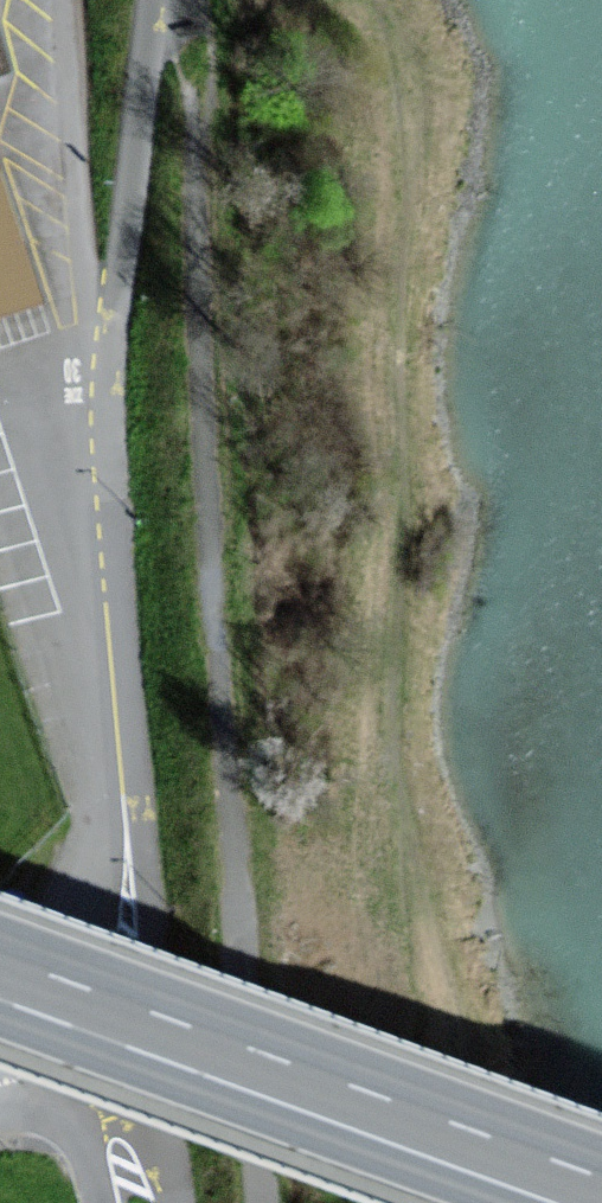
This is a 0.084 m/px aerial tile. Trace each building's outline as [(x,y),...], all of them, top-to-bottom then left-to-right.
[(19,79),(0,26),(0,86),(19,79)] [(46,309),(0,178),(0,326),(46,309)]
